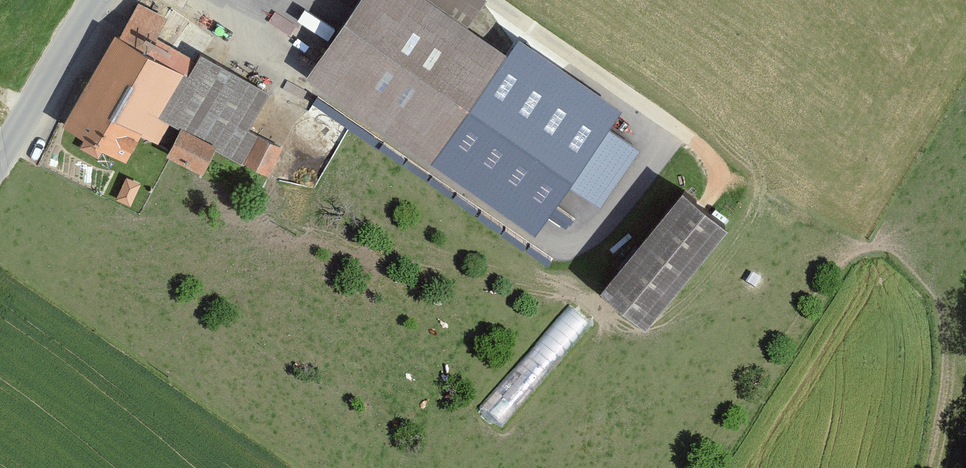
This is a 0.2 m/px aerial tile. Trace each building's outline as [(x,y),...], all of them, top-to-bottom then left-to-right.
[(445,0),(374,0),(321,75),(449,165),(526,57),(445,0)] [(192,72),(124,31),(71,116),(139,158),(167,115),(192,72)] [(205,49),(192,72),(167,115),(228,151),(267,86),(205,49)] [(643,115),(565,69),(535,119),(613,165),(643,115)] [(503,224),(513,209),(328,82),(318,96),(503,224)] [(713,187),(627,287),(672,325),(758,225),(713,187)] [(566,297),(483,409),(507,426),(590,314),(566,297)]
